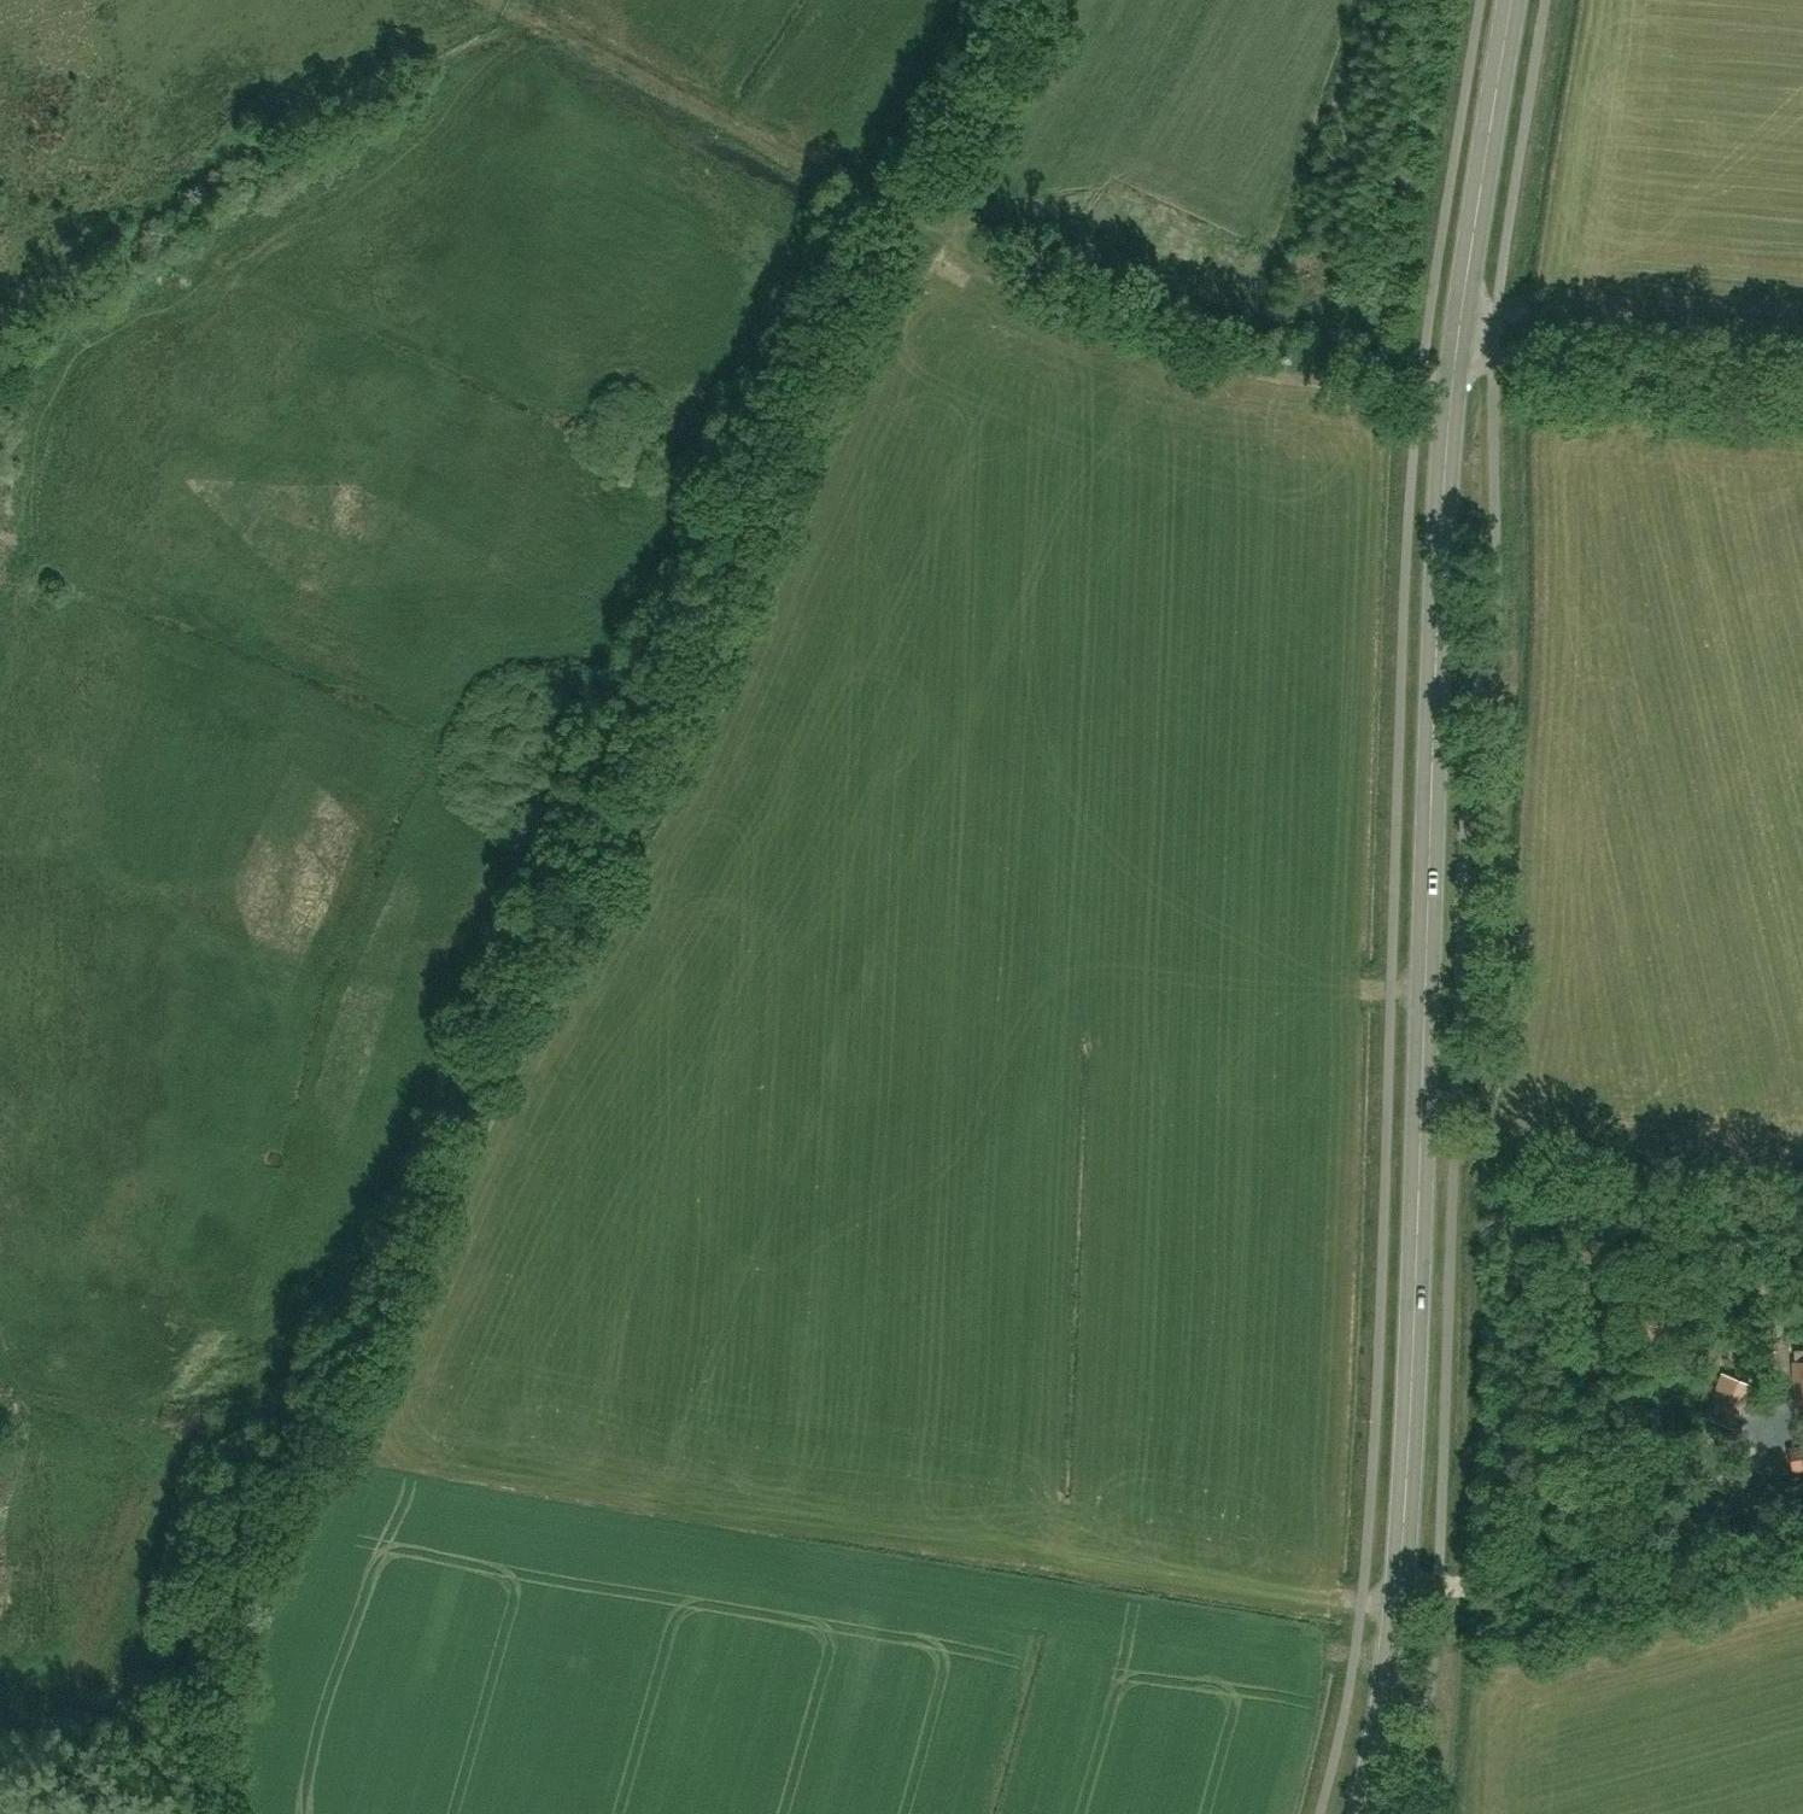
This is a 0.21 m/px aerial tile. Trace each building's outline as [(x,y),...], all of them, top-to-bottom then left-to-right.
[(1748,1385),(1723,1374),(1717,1386),(1742,1398),(1748,1385)]
